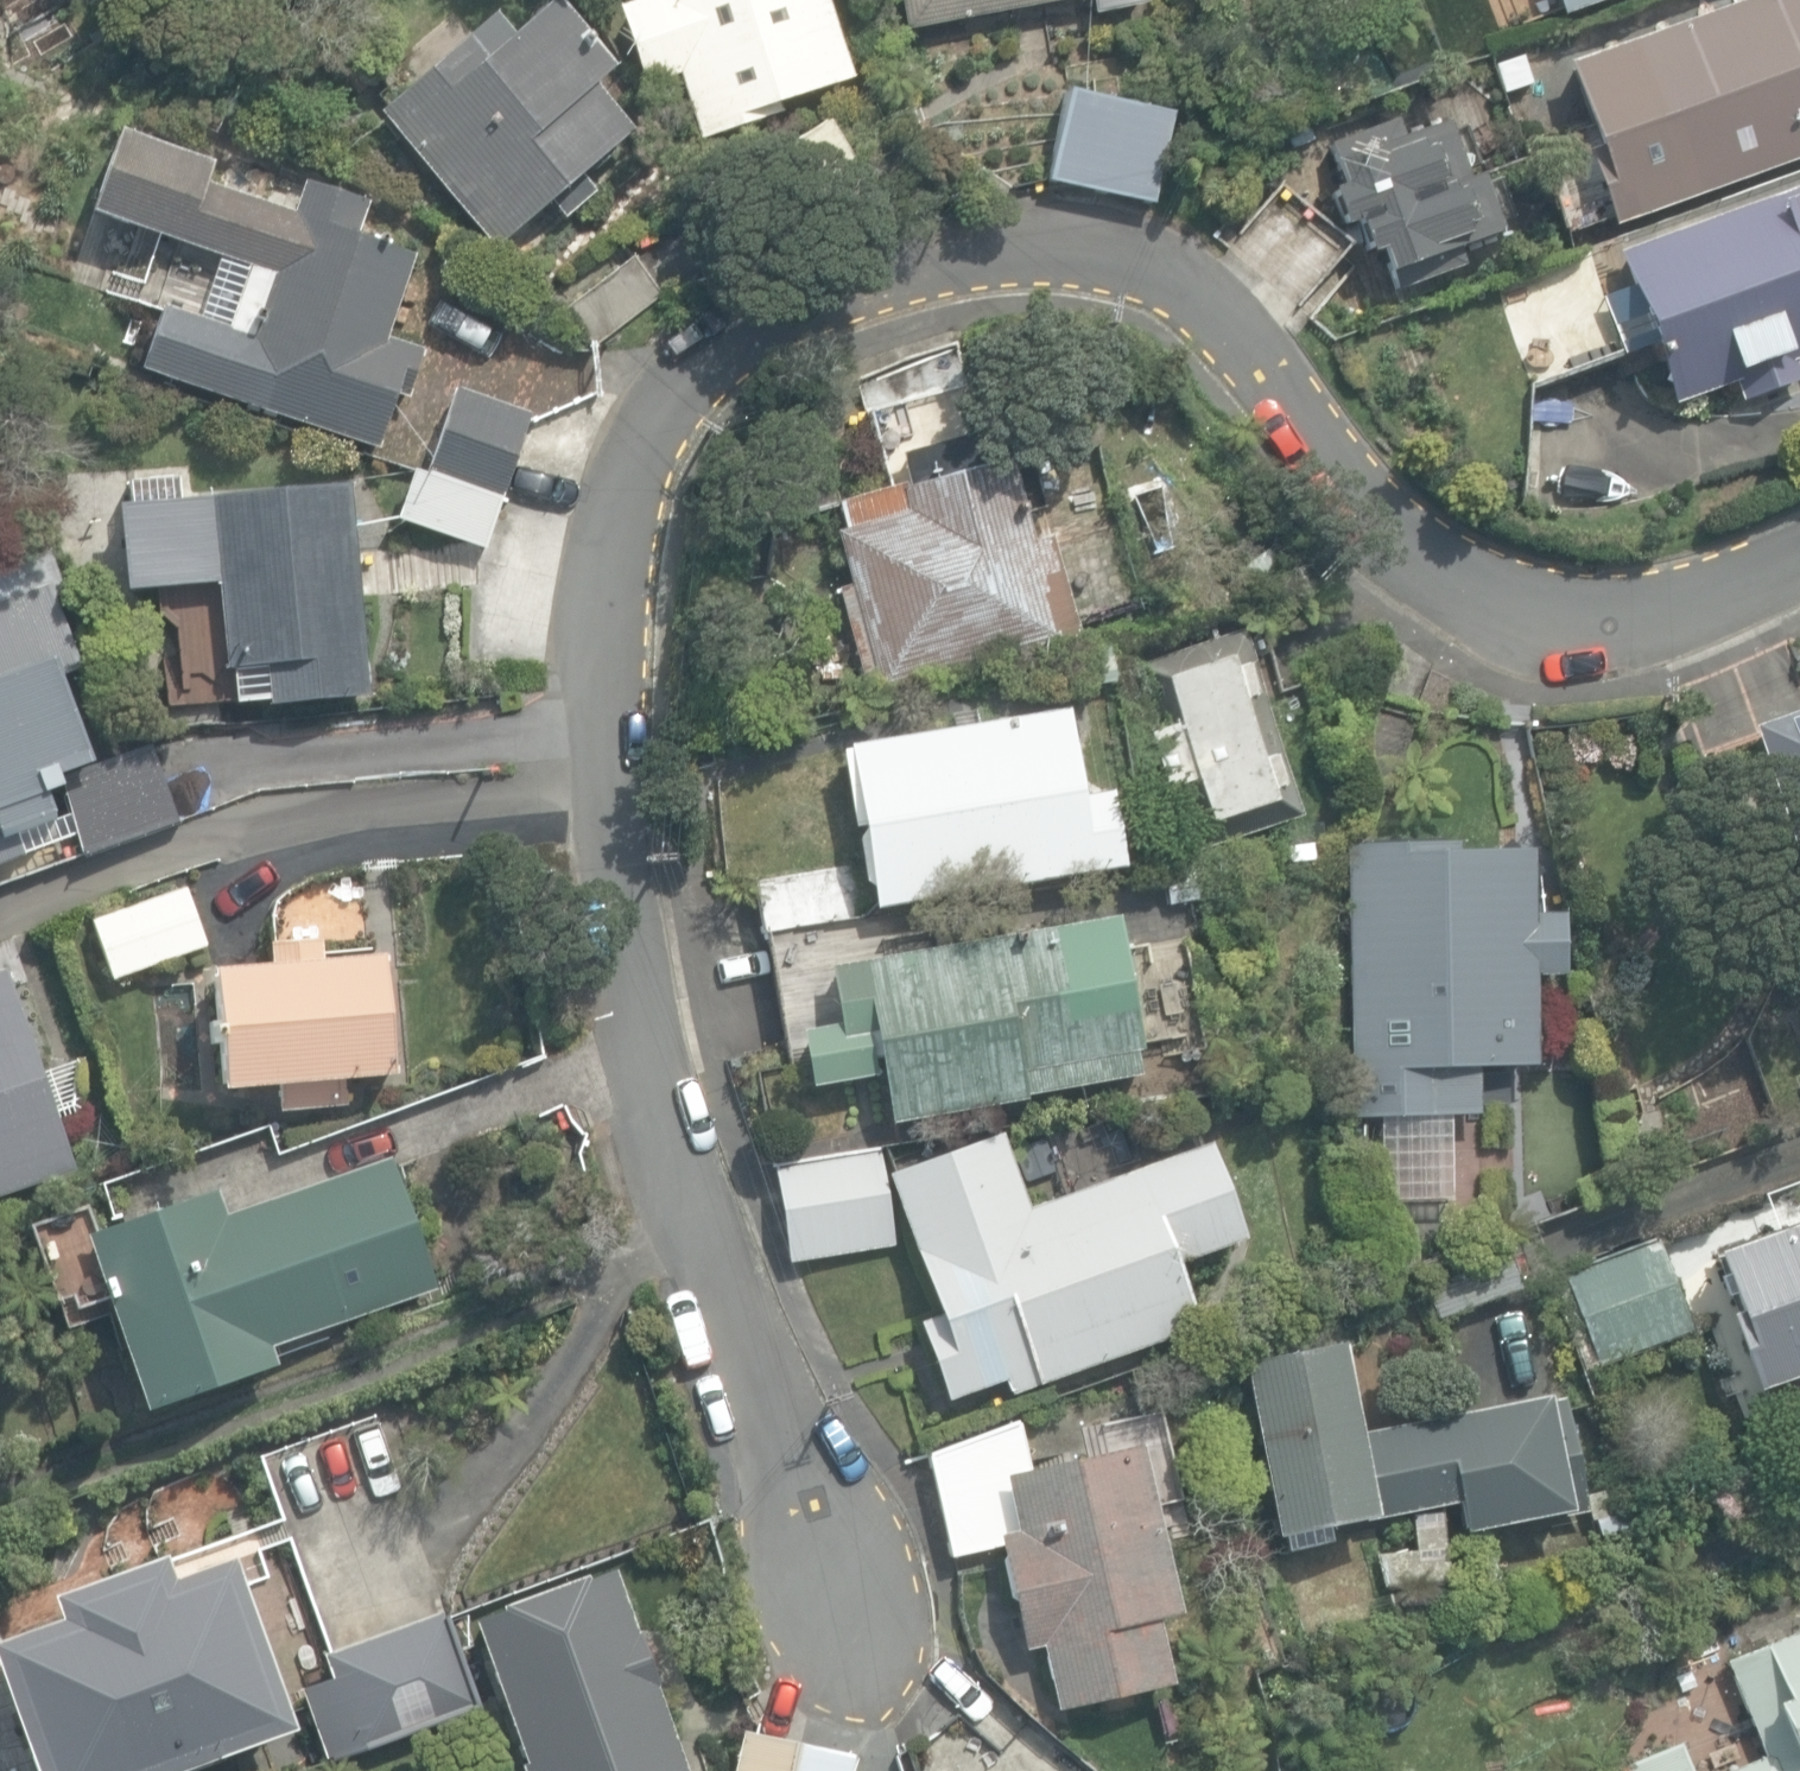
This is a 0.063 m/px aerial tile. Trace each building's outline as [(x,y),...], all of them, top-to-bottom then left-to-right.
[(377,113),(494,249),(552,199),(564,212),(590,190),(578,176),(631,131),(592,86),(612,69),(553,0),(511,36),(491,14),(377,113)] [(699,144),(780,117),(775,102),(852,82),(824,0),(649,0),(614,12),(640,88),(676,76),(699,144)] [(906,30),(920,27),(1074,0),(900,0),(906,30)] [(1094,15),(1145,6),(1144,0),(1091,0),(1094,15)] [(1560,17),(1607,0),(1554,0),(1560,17)] [(1612,227),(1799,158),(1799,0),(1742,0),(1616,46),(1646,129),(1584,151),(1612,227)] [(1046,183),(1151,205),(1169,114),(1063,93),(1046,183)] [(1356,224),(1381,294),(1461,265),(1451,246),(1499,230),(1480,177),(1459,184),(1438,124),(1396,138),(1390,120),(1324,142),(1339,186),(1327,190),(1341,229),(1356,224)] [(778,155),(830,229),(873,199),(821,125),(778,155)] [(142,371),(378,450),(397,393),(407,397),(423,351),(385,338),(413,253),(356,234),(366,205),(301,183),(291,214),(205,185),(211,165),(118,134),(91,214),(249,267),(228,331),(163,309),(142,371)] [(1667,406),(1729,383),(1736,403),(1799,380),(1799,373),(1796,361),(1799,360),(1799,184),(1611,252),(1624,289),(1602,297),(1622,352),(1645,344),(1667,406)] [(564,310),(594,348),(660,297),(631,259),(564,310)] [(877,687),(880,696),(1056,640),(1054,634),(1077,627),(1048,535),(1030,540),(1005,460),(1001,461),(976,381),(967,384),(957,352),(920,355),(891,364),(851,377),(860,407),(863,406),(889,490),(833,508),(841,533),(832,536),(849,591),(837,595),(867,690),(877,687)] [(425,475),(499,499),(527,415),(454,390),(425,475)] [(483,548),(499,499),(425,475),(413,471),(397,520),(483,548)] [(178,499),(176,479),(127,484),(129,505),(116,506),(124,592),(216,584),(224,669),(230,668),(234,704),(267,701),(267,706),(370,697),(350,483),(178,499)] [(14,855),(12,848),(72,826),(84,859),(181,823),(150,741),(95,762),(23,569),(0,578),(0,860),(14,855)] [(1195,782),(1208,824),(1291,798),(1240,633),(1141,663),(1160,726),(1145,731),(1163,792),(1195,782)] [(1369,772),(1417,780),(1430,703),(1383,695),(1369,772)] [(1799,879),(1799,709),(1745,729),(1799,879)] [(756,881),(765,934),(875,915),(874,907),(900,903),(920,899),(1121,866),(1109,792),(1079,797),(1065,710),(920,734),(846,746),(847,748),(839,749),(851,827),(860,825),(866,862),(756,881)] [(1345,846),(1350,1117),(1476,1115),(1475,1069),(1531,1068),(1530,977),(1560,977),(1559,911),(1530,912),(1530,882),(1538,873),(1530,866),(1529,849),(1511,849),(1502,842),(1495,850),(1455,850),(1455,844),(1345,846)] [(88,918),(111,983),(207,949),(184,885),(88,918)] [(887,957),(880,917),(767,937),(786,1043),(801,1040),(809,1086),(873,1075),(871,1059),(879,1057),(891,1124),(1023,1101),(1022,1096),(1138,1076),(1134,1052),(1139,1051),(1116,917),(887,957)] [(276,1084),(279,1110),(343,1104),(341,1079),(391,1075),(380,955),(322,960),(320,939),(269,944),(271,965),(211,971),(223,1089),(276,1084)] [(75,1170),(3,970),(0,971),(0,1197),(75,1170)] [(1239,1238),(1204,1142),(1028,1207),(1000,1129),(888,1170),(916,1248),(909,1250),(932,1314),(912,1321),(942,1403),(1001,1382),(1006,1396),(1188,1329),(1165,1265),(1239,1238)] [(769,1162),(785,1264),(894,1247),(878,1145),(769,1162)] [(83,1232),(143,1409),(273,1365),(267,1346),(431,1290),(387,1160),(223,1215),(214,1188),(83,1232)] [(1773,1413),(1799,1403),(1799,1218),(1713,1251),(1773,1413)] [(1560,1271),(1594,1365),(1687,1332),(1654,1238),(1560,1271)] [(1419,1270),(1436,1318),(1522,1289),(1505,1240),(1419,1270)] [(1383,1517),(1392,1588),(1449,1577),(1448,1541),(1585,1513),(1589,1535),(1622,1529),(1619,1514),(1623,1514),(1618,1489),(1584,1495),(1565,1399),(1454,1421),(1384,1435),(1379,1410),(1346,1417),(1339,1345),(1236,1366),(1271,1540),(1383,1517)] [(1042,1647),(1057,1713),(1172,1686),(1156,1620),(1178,1614),(1138,1447),(1034,1472),(1022,1441),(1035,1438),(1030,1419),(1012,1424),(928,1460),(951,1559),(991,1549),(1022,1652),(1042,1647)] [(33,1770),(172,1770),(294,1728),(233,1557),(171,1579),(163,1556),(50,1595),(58,1617),(0,1637),(0,1676),(33,1770)] [(685,1770),(613,1569),(585,1579),(584,1576),(499,1606),(501,1612),(472,1622),(521,1758),(517,1760),(521,1770),(682,1770),(685,1770)] [(301,1686),(325,1755),(476,1703),(444,1612),(325,1654),(332,1676),(301,1686)] [(1723,1655),(1765,1759),(1734,1770),(1799,1770),(1799,1624),(1723,1655)] [(1018,1770),(1087,1770),(1028,1719),(998,1754),(1018,1770)] [(855,1757),(743,1729),(732,1770),(852,1770),(855,1757)] [(1675,1741),(1621,1763),(1624,1770),(1687,1770),(1675,1741)]
